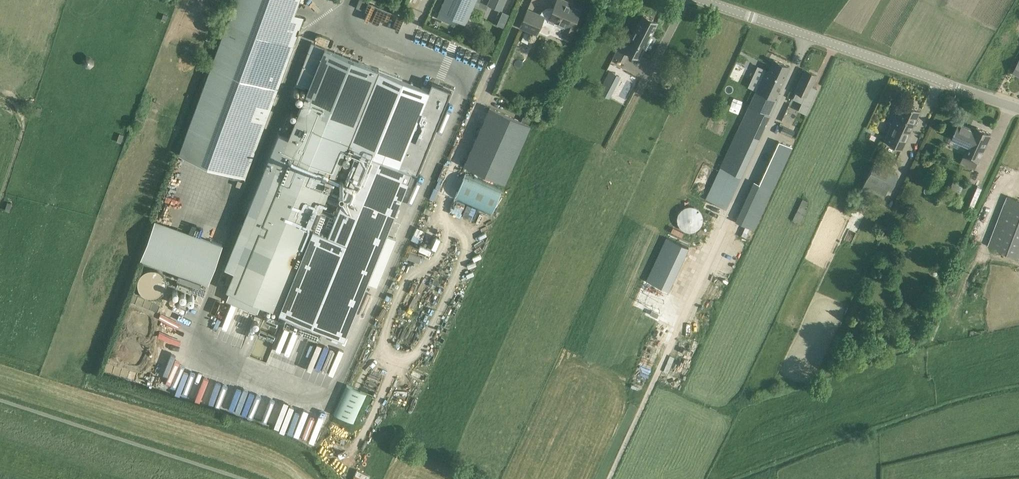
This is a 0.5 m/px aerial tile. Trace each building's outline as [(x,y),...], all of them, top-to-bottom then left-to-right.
[(294,46),(304,18),(294,14),(300,0),(236,0),(227,22),(178,153),(245,178),(294,46)] [(439,12),(457,20),(455,25),(462,28),(465,23),(466,24),(476,0),(444,0),(439,12)] [(487,5),(502,11),(507,0),(489,0),(487,5)] [(541,15),(527,9),(520,27),(537,34),(538,31),(547,35),(550,33),(568,41),(569,38),(571,39),(579,20),(576,19),(580,10),(564,3),(565,1),(564,0),(557,0),(552,11),(550,10),(549,10),(547,10),(546,10),(544,11),(543,12),(542,13),(541,14),(541,15)] [(639,23),(633,35),(629,33),(627,36),(624,35),(613,57),(624,63),(629,54),(639,59),(645,45),(657,22),(643,15),(639,23)] [(524,32),(521,41),(527,43),(531,35),(524,32)] [(297,82),(306,85),(309,86),(323,47),(311,42),(297,82)] [(309,86),(257,214),(248,210),(225,266),(235,269),(227,289),(279,310),(347,143),(378,68),(325,47),(309,86)] [(737,130),(720,167),(741,176),(758,140),(770,114),(770,115),(777,99),(775,98),(784,79),(783,78),(789,66),(774,59),(768,71),(765,69),(755,90),(749,105),(737,130)] [(322,328),(346,338),(413,171),(417,172),(418,171),(449,94),(431,87),(430,87),(429,88),(378,68),(347,143),(362,150),(329,233),(313,227),(279,310),(278,312),(286,315),(283,323),(318,337),(322,328)] [(607,70),(602,79),(615,87),(616,84),(619,86),(623,79),(620,77),(616,75),(617,73),(611,69),(610,72),(607,70)] [(807,70),(805,69),(795,91),(812,99),(817,89),(812,87),(817,75),(815,74),(815,72),(808,69),(807,70)] [(920,111),(903,103),(898,115),(896,115),(884,140),(902,149),(920,111)] [(505,183),(531,125),(489,107),(463,165),(505,183)] [(136,115),(133,121),(141,124),(144,118),(136,115)] [(282,131),(288,133),(294,119),(288,117),(282,131)] [(952,137),(968,145),(963,155),(964,156),(960,163),(975,170),(991,133),(976,127),(975,129),(959,122),(952,137)] [(783,125),(780,131),(791,136),(794,130),(783,125)] [(757,183),(754,181),(735,221),(754,230),(792,147),(776,140),(757,183)] [(874,162),(860,190),(882,200),(888,188),(891,189),(898,174),(874,162)] [(491,213),(502,188),(466,173),(455,197),(491,213)] [(333,187),(324,209),(333,213),(342,191),(333,187)] [(861,192),(850,215),(857,218),(867,195),(861,192)] [(1007,195),(988,245),(1018,257),(1018,200),(1007,195)] [(802,199),(792,220),(799,224),(806,209),(805,208),(808,201),(802,199)] [(692,206),(690,206),(687,206),(685,207),(683,208),(681,209),(680,211),(678,213),(678,215),(677,217),(677,219),(677,221),(678,223),(678,225),(680,227),(681,229),(683,230),(685,231),(687,231),(689,232),(692,231),(694,231),(696,230),(698,229),(699,227),(700,225),(701,223),(702,221),(702,219),(702,217),(701,215),(700,213),(699,211),(698,209),(696,208),(694,207),(692,206)] [(208,284),(223,244),(155,219),(140,260),(208,284)] [(664,237),(646,281),(668,290),(687,246),(664,237)] [(929,319),(923,332),(925,333),(924,335),(932,339),(939,324),(937,323),(929,319)] [(639,389),(651,357),(634,351),(622,382),(639,389)] [(353,422),(366,393),(346,385),(334,414),(353,422)]
